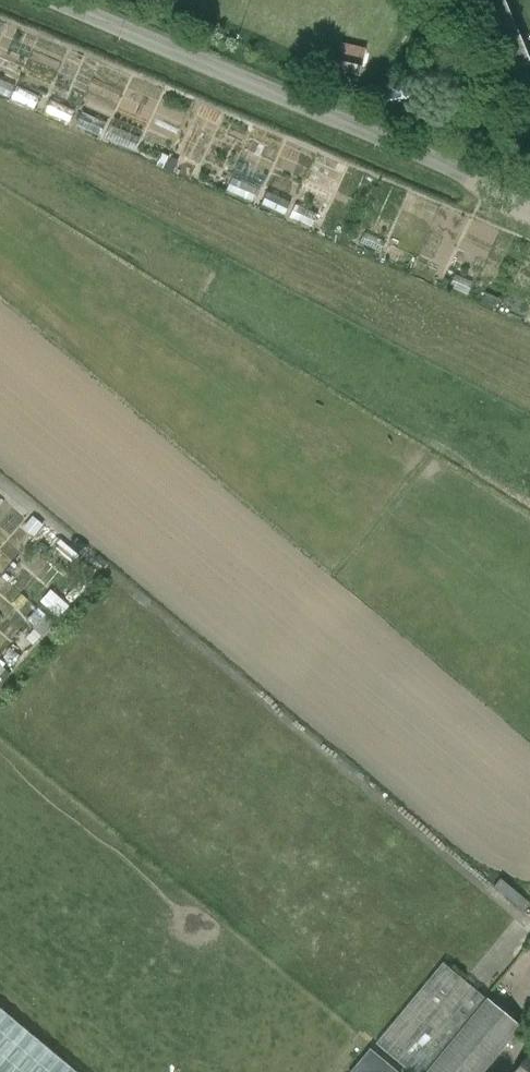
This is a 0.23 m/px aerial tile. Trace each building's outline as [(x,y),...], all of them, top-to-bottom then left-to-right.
[(164,2),(348,78),(379,0),(165,0),(164,2)] [(506,75),(529,66),(529,43),(513,0),(475,0),(506,75)] [(413,1071),(482,1071),(521,1026),(443,961),(376,1041),(413,1071)] [(0,1008),(0,1071),(77,1071),(0,1008)] [(340,1071),(375,1071),(383,1062),(349,1034),(327,1061),(340,1071)] [(513,1071),(529,1071),(529,1051),(513,1071)]
